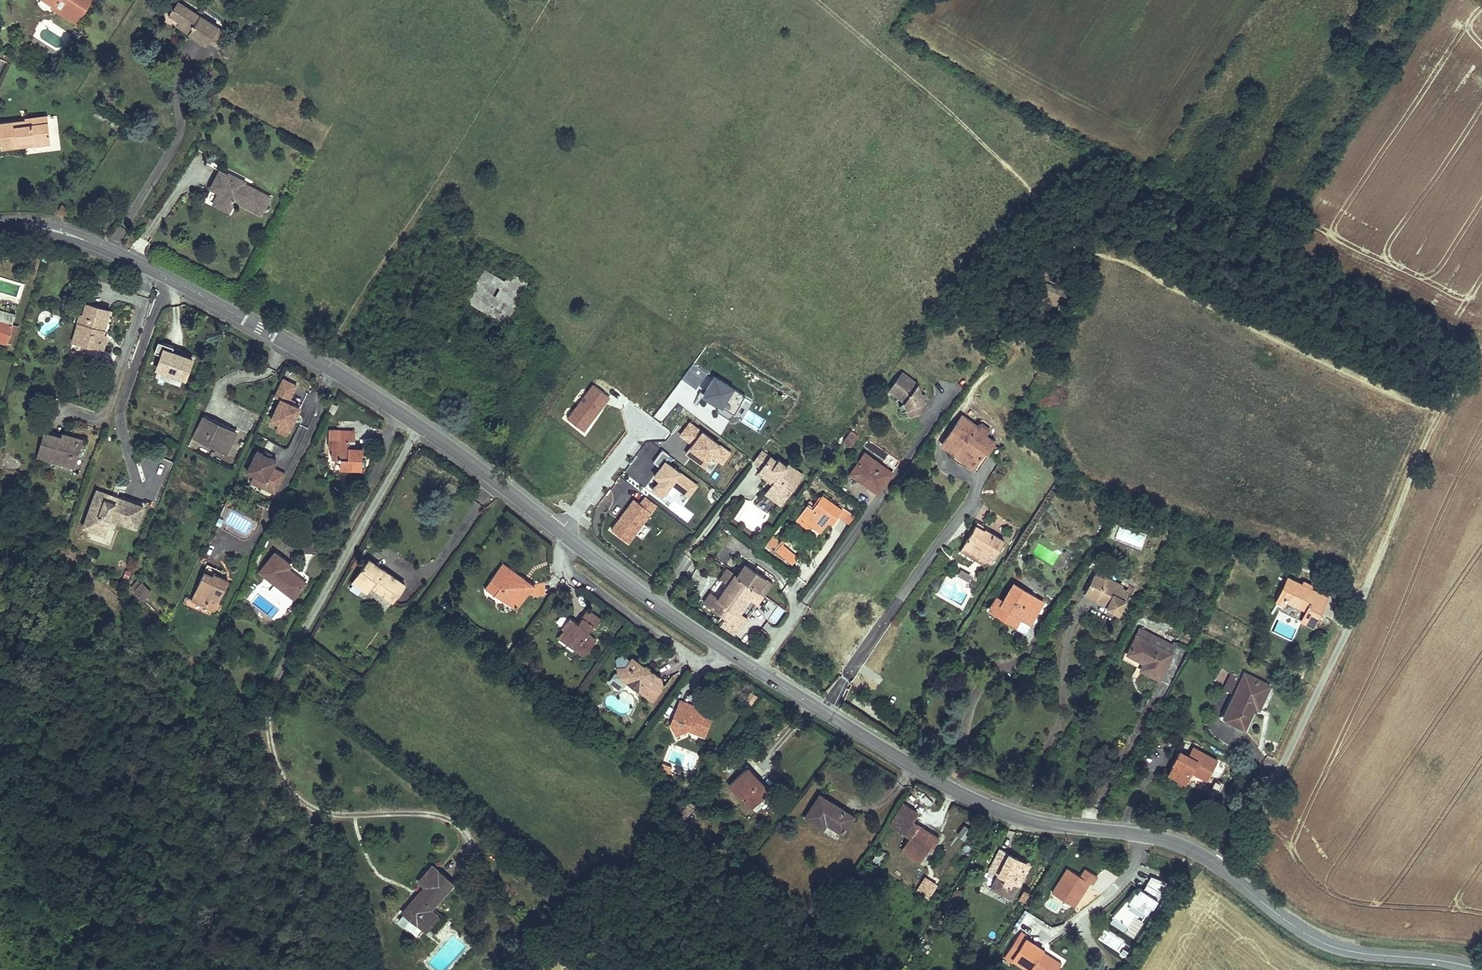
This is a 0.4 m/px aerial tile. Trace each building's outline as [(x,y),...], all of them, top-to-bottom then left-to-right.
[(66,1),(59,11),(77,22),(92,0),(64,0),(66,1)] [(217,27),(179,2),(169,16),(184,25),(182,28),(206,45),(208,41),(217,27)] [(226,34),(217,27),(208,41),(217,46),(226,34)] [(48,117),(25,119),(24,120),(0,124),(0,133),(2,143),(34,140),(35,144),(51,142),(48,117)] [(228,169),(220,164),(212,177),(220,182),(213,193),(228,202),(233,194),(258,210),(268,193),(243,178),(242,178),(240,182),(233,177),(234,175),(228,169)] [(244,177),(229,167),(228,169),(234,175),(233,177),(240,182),(242,178),(243,178),(244,177)] [(228,202),(213,193),(212,196),(227,205),(228,202)] [(71,209),(62,204),(58,211),(68,216),(71,209)] [(495,294),(503,279),(482,268),(465,300),(505,322),(513,307),(497,298),(498,296),(495,294)] [(85,344),(83,349),(102,355),(113,317),(89,310),(86,321),(83,329),(78,328),(74,341),(85,344)] [(11,344),(14,326),(0,322),(0,341),(11,344)] [(72,346),(83,349),(85,344),(74,341),(72,346)] [(152,370),(185,380),(193,355),(160,345),(152,370)] [(697,388),(707,372),(693,363),(682,378),(697,388)] [(925,411),(916,372),(892,377),(902,417),(925,411)] [(766,419),(747,409),(754,397),(711,375),(700,396),(761,428),(766,419)] [(288,434),(299,405),(290,402),(297,383),(283,377),(264,425),(288,434)] [(586,431),(609,395),(589,382),(566,418),(586,431)] [(214,424),(213,427),(226,433),(227,430),(228,428),(214,421),(205,416),(204,419),(214,424)] [(963,416),(943,444),(957,454),(954,456),(976,472),(990,454),(988,452),(995,443),(986,437),(978,427),(963,416)] [(200,441),(228,455),(236,435),(227,430),(226,433),(213,427),(214,424),(204,419),(194,438),(193,437),(188,447),(195,451),(200,441)] [(704,467),(721,443),(688,420),(678,435),(690,443),(683,453),(704,467)] [(980,423),(978,427),(986,437),(989,431),(980,423)] [(341,468),(362,469),(362,449),(350,448),(350,440),(354,441),(355,432),(340,432),(339,439),(329,441),(329,449),(332,449),(332,459),(341,459),(341,468)] [(853,432),(845,441),(850,445),(858,435),(853,432)] [(45,438),(44,441),(49,443),(49,446),(55,447),(57,441),(45,438)] [(79,447),(57,441),(55,447),(49,446),(49,443),(44,441),(38,464),(73,473),(79,447)] [(273,466),(276,458),(256,449),(242,481),(275,496),(285,472),(273,466)] [(865,454),(851,474),(878,493),(892,473),(865,454)] [(648,487),(662,499),(673,486),(687,498),(698,485),(664,457),(650,475),(655,479),(648,487)] [(772,503),(778,507),(801,478),(787,467),(784,470),(776,463),(775,465),(767,459),(758,471),(773,483),(770,487),(766,492),(775,500),(772,503)] [(906,459),(898,469),(903,473),(909,463),(906,459)] [(773,483),(758,471),(754,475),(770,487),(773,483)] [(97,490),(84,527),(104,534),(110,519),(136,527),(143,507),(97,490)] [(627,543),(657,505),(639,491),(609,529),(627,543)] [(775,500),(766,492),(763,496),(772,503),(775,500)] [(810,504),(801,519),(813,527),(824,534),(832,522),(837,525),(842,517),(852,523),(858,514),(846,507),(844,510),(822,497),(815,508),(810,504)] [(813,527),(801,519),(796,526),(809,534),(813,527)] [(976,527),(964,546),(985,559),(986,559),(992,562),(1005,542),(986,531),(976,527)] [(1204,537),(1202,543),(1217,548),(1219,542),(1204,537)] [(791,564),(798,555),(780,541),(773,550),(791,564)] [(964,546),(961,551),(982,564),(985,559),(964,546)] [(274,555),(259,573),(275,585),(270,591),(288,605),(305,583),(291,571),(289,572),(287,571),(289,566),(274,555)] [(370,560),(368,563),(381,571),(383,570),(370,560)] [(368,563),(354,582),(363,589),(368,583),(372,586),(393,602),(404,584),(383,570),(381,571),(368,563)] [(747,565),(739,576),(748,583),(766,596),(774,585),(747,565)] [(501,567),(490,582),(500,588),(510,595),(504,603),(512,609),(518,609),(535,586),(531,582),(525,583),(522,582),(524,579),(506,566),(503,569),(501,567)] [(207,567),(192,600),(206,606),(212,594),(215,596),(214,598),(218,601),(228,581),(219,577),(222,572),(215,569),(214,571),(207,567)] [(712,593),(705,602),(724,616),(748,583),(739,576),(729,569),(722,579),(730,584),(719,598),(712,593)] [(1097,575),(1087,593),(1098,600),(1100,600),(1108,604),(1108,607),(1118,612),(1124,600),(1122,599),(1125,589),(1120,587),(1122,583),(1106,576),(1105,579),(1097,575)] [(1290,578),(1276,603),(1303,616),(1302,620),(1313,625),(1327,596),(1290,578)] [(143,601),(151,591),(138,579),(129,588),(143,601)] [(368,583),(363,589),(368,592),(372,586),(368,583)] [(748,583),(724,616),(742,629),(748,620),(741,614),(751,601),(758,606),(766,596),(748,583)] [(997,597),(990,609),(1024,630),(1042,601),(1014,583),(1003,600),(997,597)] [(500,588),(495,596),(504,603),(510,595),(500,588)] [(778,623),(786,612),(778,606),(770,618),(778,623)] [(569,618),(563,628),(565,630),(561,635),(562,638),(566,643),(569,642),(577,648),(575,650),(584,658),(595,641),(586,634),(592,626),(595,628),(601,620),(587,611),(581,618),(582,619),(579,624),(569,618)] [(1139,628),(1124,660),(1138,666),(1135,670),(1158,681),(1175,646),(1139,628)] [(617,669),(619,679),(652,702),(662,687),(656,683),(658,681),(652,677),(654,673),(635,659),(632,663),(630,662),(626,668),(617,669)] [(1247,674),(1224,717),(1247,729),(1260,705),(1262,705),(1269,692),(1256,685),(1259,680),(1247,674)] [(1259,680),(1256,685),(1269,692),(1272,687),(1259,680)] [(681,700),(670,726),(676,735),(688,729),(704,735),(712,717),(697,709),(689,706),(690,704),(681,700)] [(1181,752),(1169,774),(1186,783),(1193,772),(1208,781),(1211,775),(1219,761),(1194,747),(1188,756),(1181,752)] [(1219,761),(1211,775),(1219,780),(1227,765),(1219,761)] [(748,770),(732,784),(752,807),(769,792),(748,770)] [(819,798),(807,817),(824,827),(827,822),(842,833),(852,817),(836,806),(834,808),(819,798)] [(910,836),(902,851),(920,861),(928,848),(930,845),(933,847),(938,838),(913,822),(905,833),(910,836)] [(963,824),(956,835),(962,838),(969,828),(963,824)] [(879,850),(873,860),(879,864),(887,855),(879,850)] [(1018,858),(1002,850),(991,869),(1000,874),(993,889),(1013,899),(1020,884),(1028,867),(1017,860),(1018,858)] [(1030,864),(1018,858),(1017,860),(1028,867),(1030,864)] [(414,900),(404,912),(425,930),(437,918),(427,909),(429,906),(432,907),(452,883),(432,866),(418,882),(425,887),(420,893),(421,895),(417,902),(414,900)] [(1151,876),(1147,884),(1162,890),(1166,882),(1151,876)] [(1142,920),(1156,898),(1135,885),(1110,925),(1123,934),(1135,916),(1142,920)] [(958,889),(946,908),(949,911),(962,892),(958,889)] [(1025,891),(1019,900),(1025,903),(1030,894),(1025,891)] [(820,954),(818,955),(831,969),(837,962),(822,946),(816,950),(820,954)] [(1043,951),(1039,957),(1043,959),(1045,957),(1060,967),(1062,963),(1043,951)]
